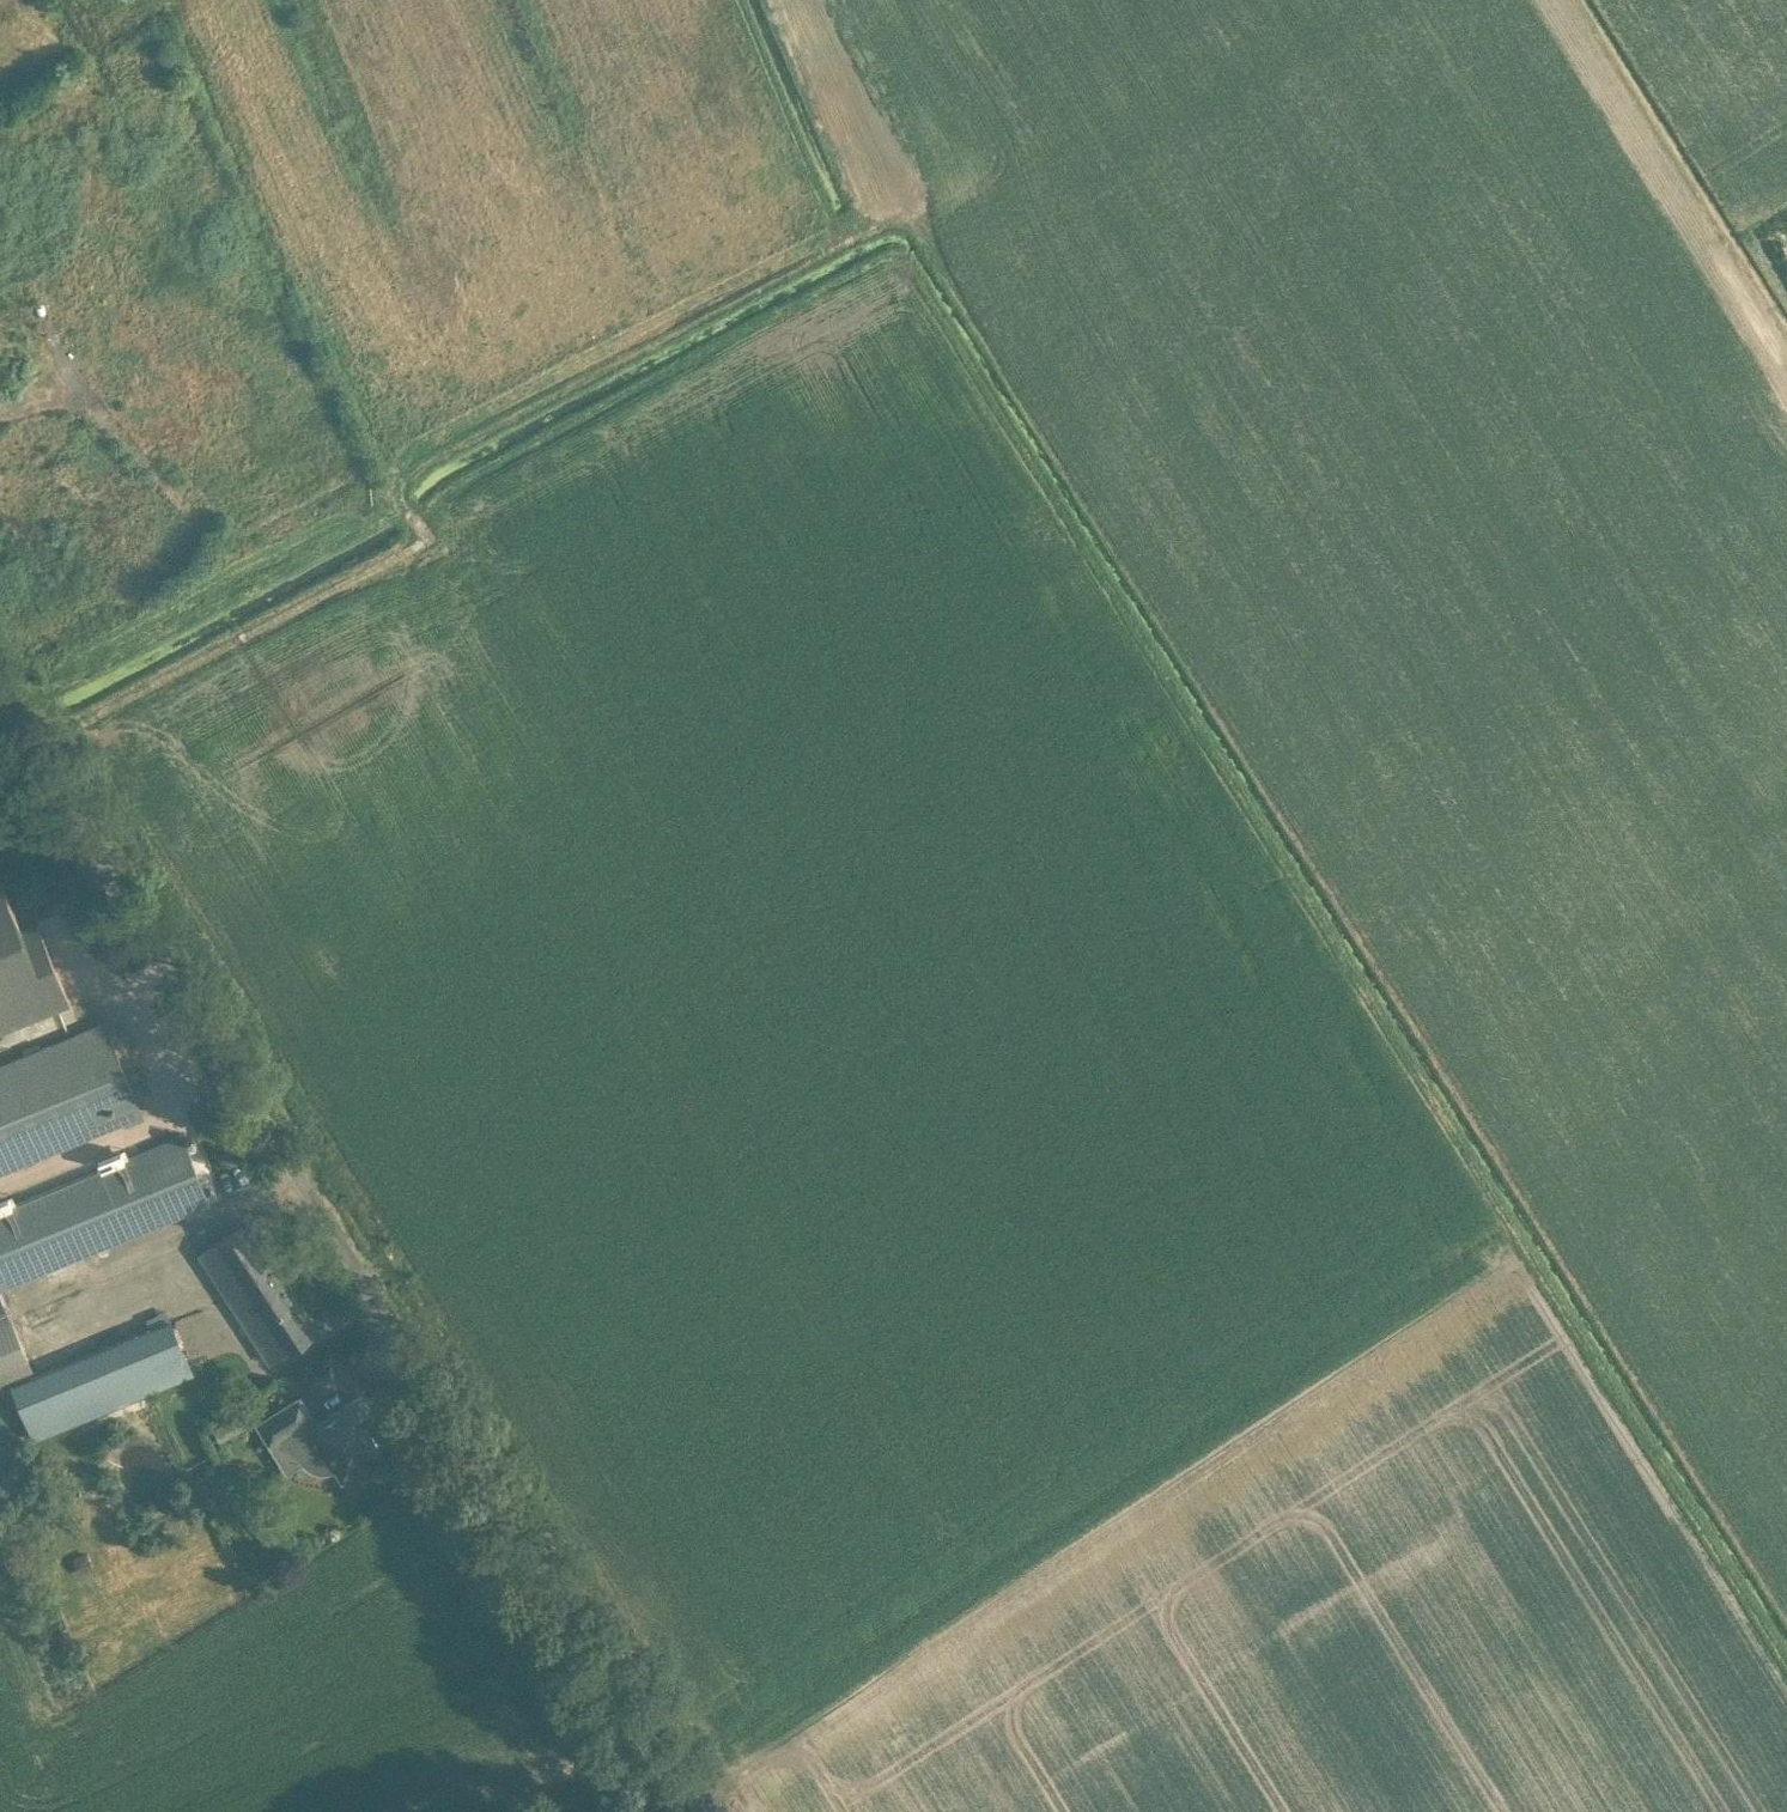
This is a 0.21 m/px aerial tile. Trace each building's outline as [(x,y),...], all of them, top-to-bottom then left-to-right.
[(70,1003),(37,922),(22,928),(0,874),(0,1032),(70,1003)] [(135,1117),(136,1120),(143,1117),(142,1114),(104,1021),(0,1063),(0,1172),(135,1117)] [(187,1212),(209,1203),(182,1134),(181,1134),(181,1132),(176,1134),(176,1136),(154,1145),(0,1208),(0,1288),(187,1212)] [(200,1252),(270,1360),(318,1329),(248,1222),(200,1252)] [(34,1372),(0,1289),(0,1385),(34,1372)] [(39,1374),(12,1385),(34,1438),(61,1427),(193,1373),(172,1320),(170,1320),(166,1308),(145,1317),(150,1328),(39,1374)] [(300,1397),(257,1424),(287,1472),(304,1461),(306,1464),(309,1467),(314,1470),(321,1471),(325,1471),(331,1470),(334,1469),(341,1479),(381,1454),(379,1450),(379,1446),(373,1436),(369,1435),(361,1422),(365,1419),(366,1418),(367,1418),(368,1416),(369,1414),(369,1413),(369,1411),(368,1409),(360,1396),(327,1416),(329,1419),(318,1426),(300,1397)] [(79,1484),(69,1488),(73,1497),(82,1494),(79,1484)] [(87,1550),(73,1556),(80,1573),(95,1567),(87,1550)]
